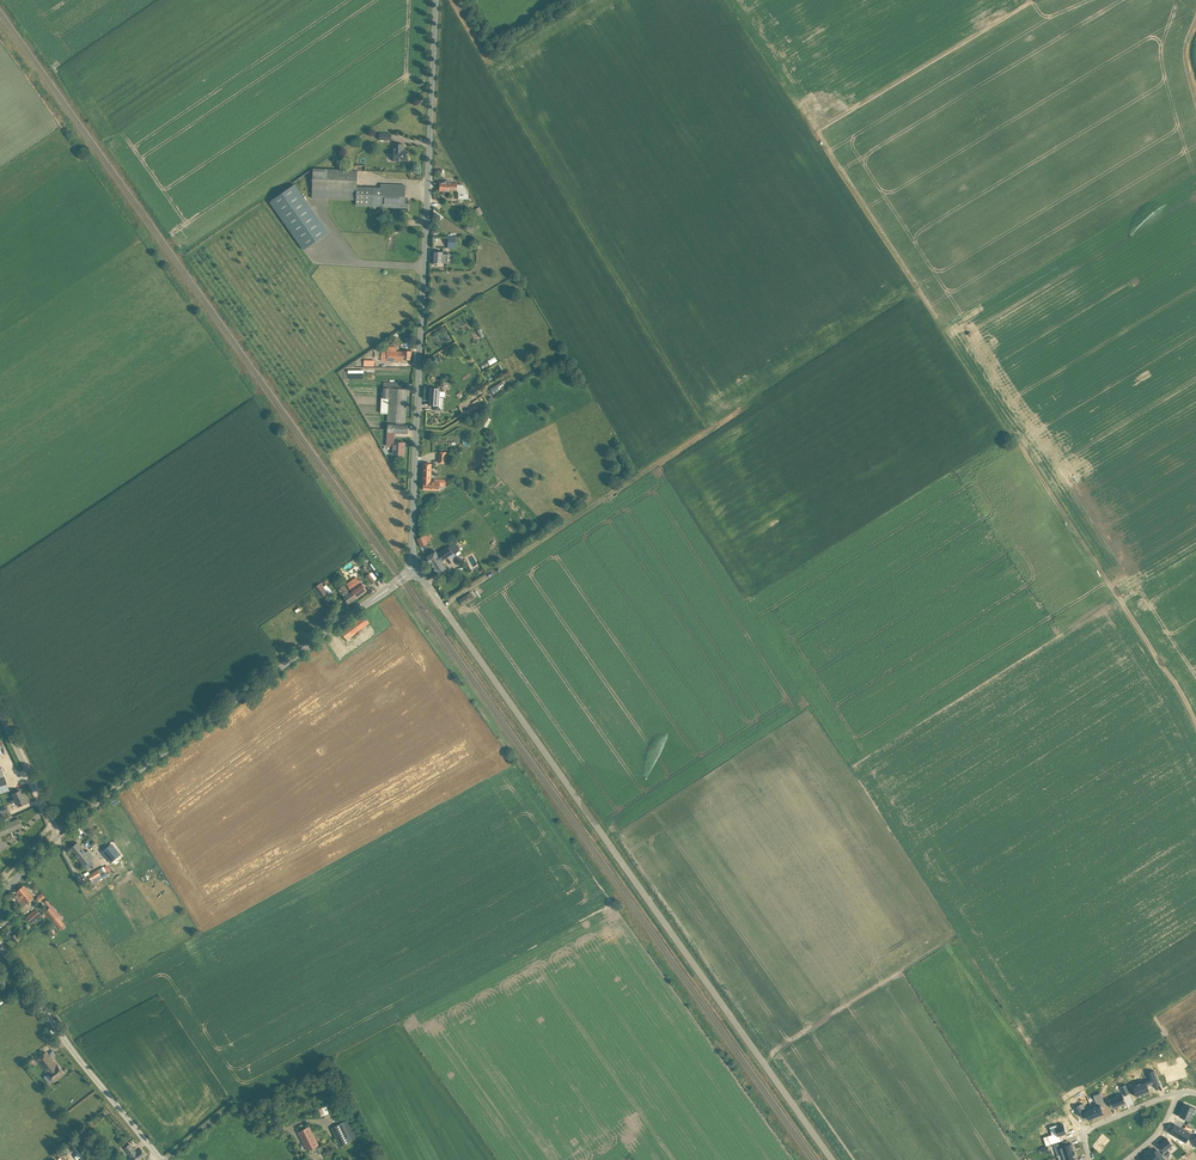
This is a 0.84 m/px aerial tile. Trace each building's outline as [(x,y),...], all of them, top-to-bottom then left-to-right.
[(403,144),(394,144),(393,161),(400,161),(401,160),(407,160),(407,151),(403,151),(403,144)] [(359,171),(313,169),(312,198),(356,200),(356,205),(408,208),(408,199),(405,199),(405,185),(381,184),(381,188),(358,187),(359,171)] [(440,182),(440,190),(449,191),(449,190),(457,190),(459,193),(468,193),(463,185),(458,184),(458,183),(450,183),(450,181),(445,181),(445,182),(440,182)] [(328,232),(294,184),(270,201),(304,249),(328,232)] [(479,206),(474,210),(478,216),(483,213),(479,206)] [(381,213),(377,218),(381,221),(385,216),(381,213)] [(458,237),(458,236),(454,236),(448,236),(448,248),(454,248),(457,248),(457,247),(461,247),(461,237),(458,237)] [(443,251),(433,251),(433,263),(443,263),(449,263),(449,261),(453,261),(453,254),(449,254),(449,252),(443,252),(443,251)] [(377,346),(373,349),(375,352),(375,359),(381,359),(381,360),(403,361),(403,359),(411,359),(411,351),(403,351),(396,351),(396,347),(387,346),(387,350),(381,350),(379,350),(377,346)] [(490,364),(498,361),(496,356),(488,359),(490,364)] [(388,398),(387,421),(400,422),(406,422),(408,383),(384,382),(383,398),(388,398)] [(497,387),(491,391),(494,395),(500,391),(497,387)] [(440,388),(429,388),(428,405),(434,405),(434,409),(442,409),(443,397),(439,397),(440,388)] [(474,405),(466,410),(469,413),(481,406),(477,400),(472,403),(474,405)] [(388,423),(387,440),(394,440),(394,432),(401,433),(407,433),(408,424),(402,424),(388,423)] [(394,440),(387,440),(387,445),(394,446),(393,454),(398,454),(404,455),(405,442),(399,442),(394,442),(394,440)] [(435,481),(430,481),(431,463),(423,463),(423,481),(424,481),(423,489),(439,490),(439,485),(446,485),(446,480),(435,479),(435,481)] [(417,538),(421,547),(426,544),(428,544),(427,542),(431,540),(428,534),(423,536),(417,538)] [(426,556),(431,564),(437,574),(446,568),(442,560),(453,553),(449,547),(447,548),(438,554),(435,550),(426,556)] [(473,554),(468,556),(472,565),(477,564),(473,554)] [(366,575),(372,584),(375,582),(370,573),(366,575)] [(359,579),(348,587),(351,591),(357,598),(366,591),(366,589),(359,579)] [(315,587),(322,597),(328,592),(321,582),(315,587)] [(349,604),(357,598),(351,591),(349,592),(344,584),(338,589),(343,596),(345,599),(349,604)] [(459,600),(463,605),(470,599),(467,595),(459,600)] [(341,632),(344,636),(346,639),(369,622),(364,615),(341,632)] [(0,768),(0,793),(9,790),(2,767),(0,768)] [(12,794),(14,798),(10,800),(12,803),(16,802),(18,806),(20,805),(25,802),(28,801),(26,797),(23,798),(19,790),(14,793),(12,794)] [(1,820),(12,816),(8,807),(0,810),(0,818),(1,820)] [(22,826),(19,818),(0,827),(0,836),(22,826)] [(77,842),(70,848),(85,865),(94,857),(88,850),(86,852),(77,842)] [(109,845),(102,851),(111,862),(118,856),(111,847),(109,845)] [(88,875),(91,880),(101,875),(98,869),(88,875)] [(15,896),(23,906),(33,898),(23,886),(17,891),(18,893),(15,896)] [(27,917),(32,923),(42,915),(36,908),(27,917)] [(50,908),(46,911),(61,929),(66,926),(61,921),(50,908)] [(12,936),(16,942),(20,940),(16,933),(12,936)] [(46,1052),(37,1059),(48,1074),(53,1081),(54,1081),(59,1077),(64,1073),(58,1065),(57,1066),(46,1052)] [(1182,1059),(1178,1059),(1180,1065),(1174,1067),(1177,1078),(1186,1076),(1183,1067),(1187,1066),(1182,1059)] [(1169,1081),(1177,1078),(1174,1067),(1167,1068),(1166,1063),(1159,1065),(1163,1073),(1166,1072),(1169,1081)] [(1146,1081),(1133,1086),(1137,1097),(1150,1091),(1148,1086),(1152,1084),(1152,1082),(1158,1079),(1155,1071),(1148,1074),(1150,1079),(1146,1081)] [(1113,1084),(1123,1080),(1121,1073),(1110,1077),(1113,1084)] [(1121,1094),(1109,1099),(1113,1108),(1126,1103),(1123,1096),(1124,1095),(1124,1096),(1129,1094),(1126,1085),(1118,1088),(1121,1094)] [(1097,1104),(1092,1107),(1096,1118),(1104,1114),(1101,1108),(1106,1106),(1101,1094),(1094,1097),(1097,1104)] [(1083,1103),(1075,1109),(1080,1117),(1084,1114),(1084,1113),(1085,1112),(1089,1121),(1096,1118),(1092,1107),(1086,1109),(1083,1103)] [(1195,1108),(1185,1103),(1182,1109),(1193,1114),(1195,1108)] [(319,1108),(321,1115),(329,1113),(326,1105),(319,1108)] [(1193,1114),(1182,1109),(1179,1116),(1190,1121),(1193,1114)] [(331,1128),(340,1146),(351,1140),(343,1122),(331,1128)] [(1052,1134),(1048,1136),(1050,1144),(1062,1140),(1060,1135),(1067,1133),(1064,1124),(1057,1126),(1057,1125),(1050,1127),(1052,1134)] [(1175,1124),(1171,1133),(1186,1141),(1191,1133),(1175,1124)] [(309,1127),(298,1132),(304,1143),(305,1143),(309,1149),(311,1154),(318,1150),(320,1154),(324,1152),(321,1146),(318,1148),(317,1145),(318,1145),(309,1127)] [(91,1128),(83,1135),(86,1139),(95,1131),(91,1128)] [(1168,1138),(1159,1145),(1165,1151),(1173,1145),(1168,1138)] [(321,1146),(324,1152),(334,1147),(331,1141),(321,1146)] [(1068,1141),(1058,1144),(1059,1149),(1061,1148),(1063,1155),(1075,1151),(1072,1143),(1069,1145),(1068,1141)] [(124,1159),(139,1159),(146,1155),(141,1148),(136,1151),(130,1143),(125,1147),(124,1148),(130,1156),(124,1159)] [(1148,1154),(1152,1159),(1166,1159),(1167,1159),(1158,1148),(1155,1151),(1154,1150),(1148,1154)] [(1063,1155),(1064,1159),(1074,1159),(1077,1159),(1075,1151),(1063,1155)]
